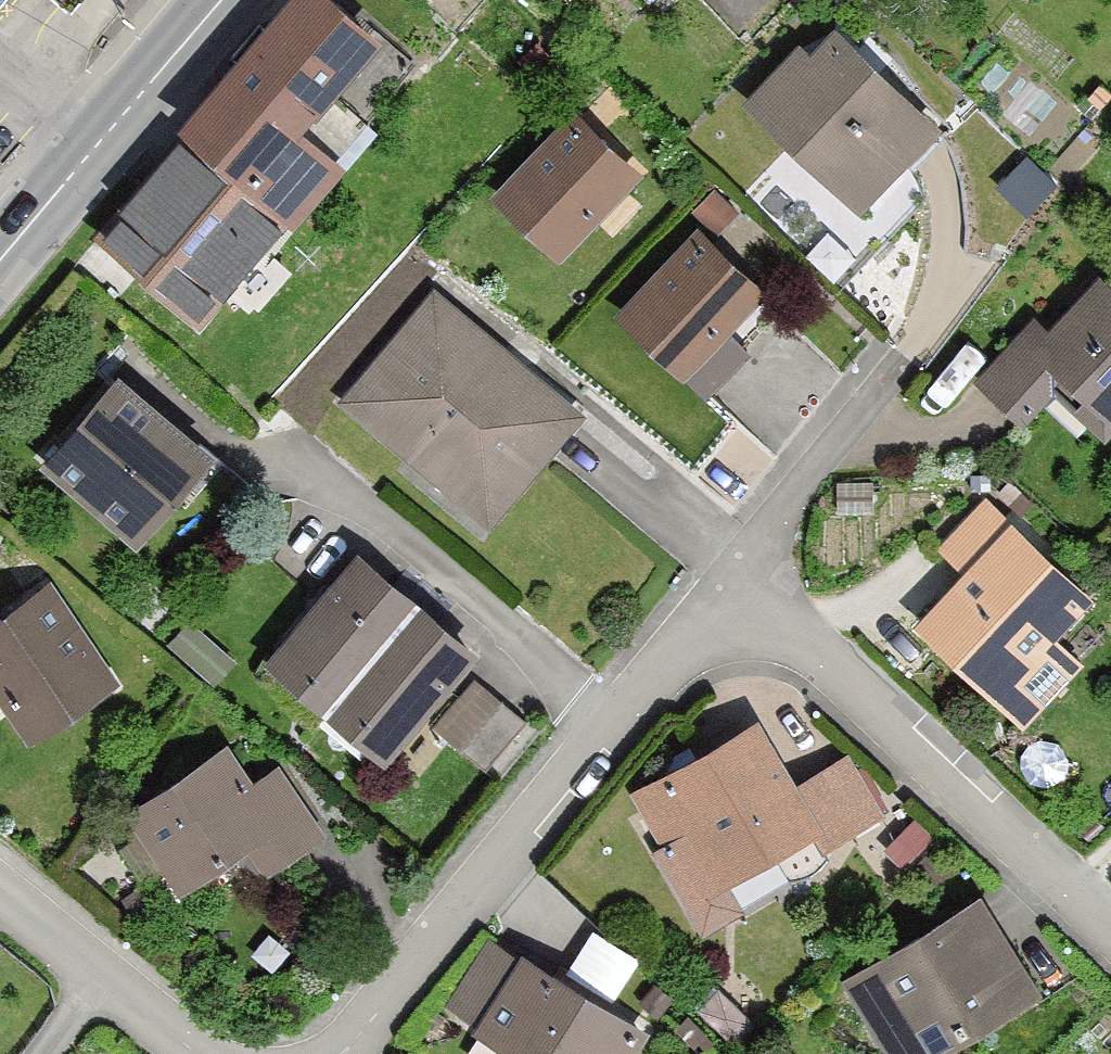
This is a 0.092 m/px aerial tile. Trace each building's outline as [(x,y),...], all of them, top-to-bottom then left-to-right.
[(287,227),(347,158),(306,124),(381,34),(340,0),(291,0),(179,137),(287,227)] [(821,11),(740,94),(861,213),(943,130),(821,11)] [(575,106),(489,193),(555,259),(642,173),(575,106)] [(179,137),(90,243),(198,333),(287,227),(179,137)] [(698,225),(614,312),(683,379),(687,377),(706,394),(748,351),(724,329),(764,288),(698,225)] [(972,373),(1021,426),(1061,389),(1108,439),(1110,436),(1110,278),(1053,331),(1037,313),(972,373)] [(589,422),(436,287),(337,399),(491,534),(589,422)] [(215,457),(117,373),(43,459),(141,543),(215,457)] [(965,577),(916,629),(1024,730),(1088,662),(1063,638),(1098,600),(989,498),(938,552),(965,577)] [(360,554),(268,671),(391,768),(484,651),(360,554)] [(0,614),(0,702),(32,751),(130,687),(58,577),(0,614)] [(476,678),(435,728),(486,771),(529,719),(476,678)] [(765,720),(634,783),(699,918),(893,825),(857,751),(794,781),(765,720)] [(228,743),(126,812),(180,893),(247,848),(266,877),(325,838),(276,764),(253,780),(228,743)] [(848,977),(892,1053),(964,1053),(1047,1005),(983,887),(848,977)] [(499,931),(446,1011),(510,1053),(638,1053),(652,1032),(499,931)]
